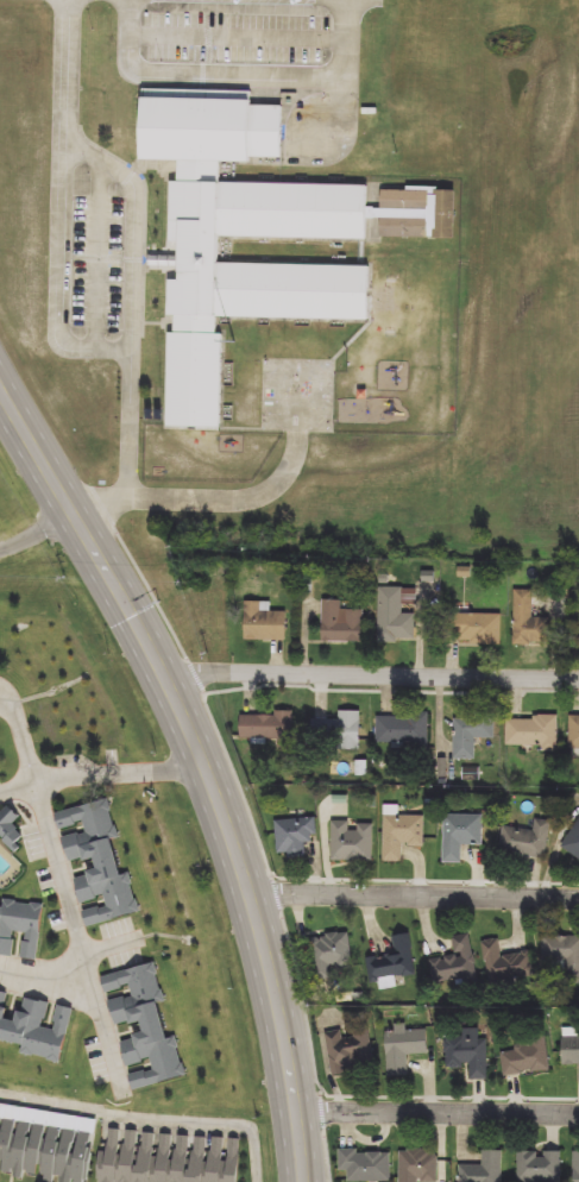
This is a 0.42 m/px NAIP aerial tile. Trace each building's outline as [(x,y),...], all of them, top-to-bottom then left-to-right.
[(171,333),(172,316),(166,316),(169,266),(151,265),(151,253),(169,253),(171,182),(176,182),(177,161),(137,159),(139,88),(254,92),(254,103),(285,105),(283,158),(253,157),(252,163),(222,162),(221,182),(369,186),(367,207),(380,208),(382,189),(457,191),(455,238),(379,235),(380,218),(367,218),(366,239),(220,234),(219,263),(371,268),(370,320),(218,315),(216,334),(226,334),(222,428),(165,427),(169,333),(171,333)] [(379,641),(379,587),(417,587),(417,602),(403,602),(403,614),(415,614),(416,641),(379,641)] [(534,590),(534,617),(550,617),(550,643),(515,643),(515,590),(534,590)] [(342,599),(342,609),(364,609),(364,640),(323,640),(323,599),(342,599)] [(285,640),(244,640),(244,602),(270,602),(270,611),(285,611),(285,640)] [(454,643),(454,614),(502,614),(502,643),(454,643)] [(361,749),(316,750),(315,719),(339,718),(339,711),(360,710),(361,749)] [(241,712),(294,713),(294,740),(241,738),(241,712)] [(428,713),(428,752),(410,752),(410,743),(379,743),(379,713),(428,713)] [(559,715),(559,747),(508,747),(508,715),(559,715)] [(571,715),(578,715),(578,749),(571,749),(571,715)] [(476,737),(476,760),(454,760),(454,717),(496,717),(496,737),(476,737)] [(139,914),(86,925),(82,910),(103,905),(102,899),(80,904),(74,875),(94,870),(92,859),(68,863),(62,832),(59,834),(55,810),(109,799),(118,838),(112,840),(119,874),(131,872),(139,914)] [(8,849),(0,838),(0,816),(5,812),(24,837),(8,849)] [(383,862),(383,815),(424,815),(424,845),(402,845),(402,862),(383,862)] [(461,843),(461,863),(443,863),(443,815),(483,815),(483,843),(461,843)] [(276,821),(315,818),(316,843),(306,843),(307,857),(278,859),(276,821)] [(504,825),(531,831),(534,818),(552,822),(545,860),(499,851),(504,825)] [(373,862),(332,862),(332,822),(373,822),(373,862)] [(562,848),(578,822),(578,859),(562,848)] [(17,956),(0,955),(0,903),(43,907),(37,960),(15,957),(17,956)] [(311,938),(350,933),(354,969),(333,972),(334,979),(317,981),(311,938)] [(411,933),(416,975),(371,980),(369,957),(395,955),(394,936),(411,933)] [(478,980),(434,986),(432,960),(455,956),(453,936),(471,933),(478,980)] [(545,937),(578,937),(578,983),(562,983),(562,966),(545,966),(545,937)] [(531,951),(536,976),(490,985),(483,942),(499,939),(503,957),(531,951)] [(185,1077),(132,1088),(130,1074),(152,1069),(151,1061),(126,1065),(120,1040),(141,1036),(138,1020),(114,1026),(107,995),(106,995),(101,975),(156,963),(164,1001),(157,1002),(165,1038),(177,1035),(185,1077)] [(21,1046),(0,1043),(0,991),(8,993),(4,1019),(17,1021),(20,998),(49,1002),(45,1027),(52,1029),(56,1005),(71,1008),(63,1062),(20,1055),(21,1046)] [(429,1054),(408,1055),(409,1076),(388,1077),(386,1025),(407,1025),(407,1030),(428,1029),(429,1054)] [(370,1026),(376,1067),(333,1073),(327,1032),(370,1026)] [(480,1029),(480,1038),(487,1038),(487,1080),(471,1080),(470,1064),(447,1064),(447,1037),(462,1037),(461,1029),(480,1029)] [(565,1036),(578,1036),(578,1080),(578,1065),(565,1065),(565,1036)] [(550,1071),(504,1075),(501,1043),(547,1039),(550,1071)] [(94,1134),(86,1181),(40,1181),(42,1180),(0,1173),(0,1118),(94,1134)] [(119,1131),(116,1181),(98,1181),(102,1130),(119,1131)] [(137,1132),(134,1181),(116,1181),(119,1131),(137,1132)] [(155,1133),(152,1181),(134,1181),(137,1132),(155,1133)] [(172,1134),(170,1181),(152,1181),(155,1133),(172,1134)] [(190,1136),(187,1181),(170,1181),(172,1134),(190,1136)] [(208,1136),(205,1181),(187,1181),(190,1136),(208,1136)] [(226,1137),(222,1181),(205,1181),(208,1136),(226,1137)] [(243,1138),(240,1181),(222,1181),(226,1137),(243,1138)] [(503,1150),(503,1181),(460,1181),(460,1165),(483,1165),(483,1150),(503,1150)] [(561,1150),(562,1181),(520,1181),(520,1150),(561,1150)] [(391,1151),(391,1181),(348,1181),(348,1172),(340,1172),(340,1151),(391,1151)] [(438,1151),(438,1181),(399,1181),(399,1151),(438,1151)]
